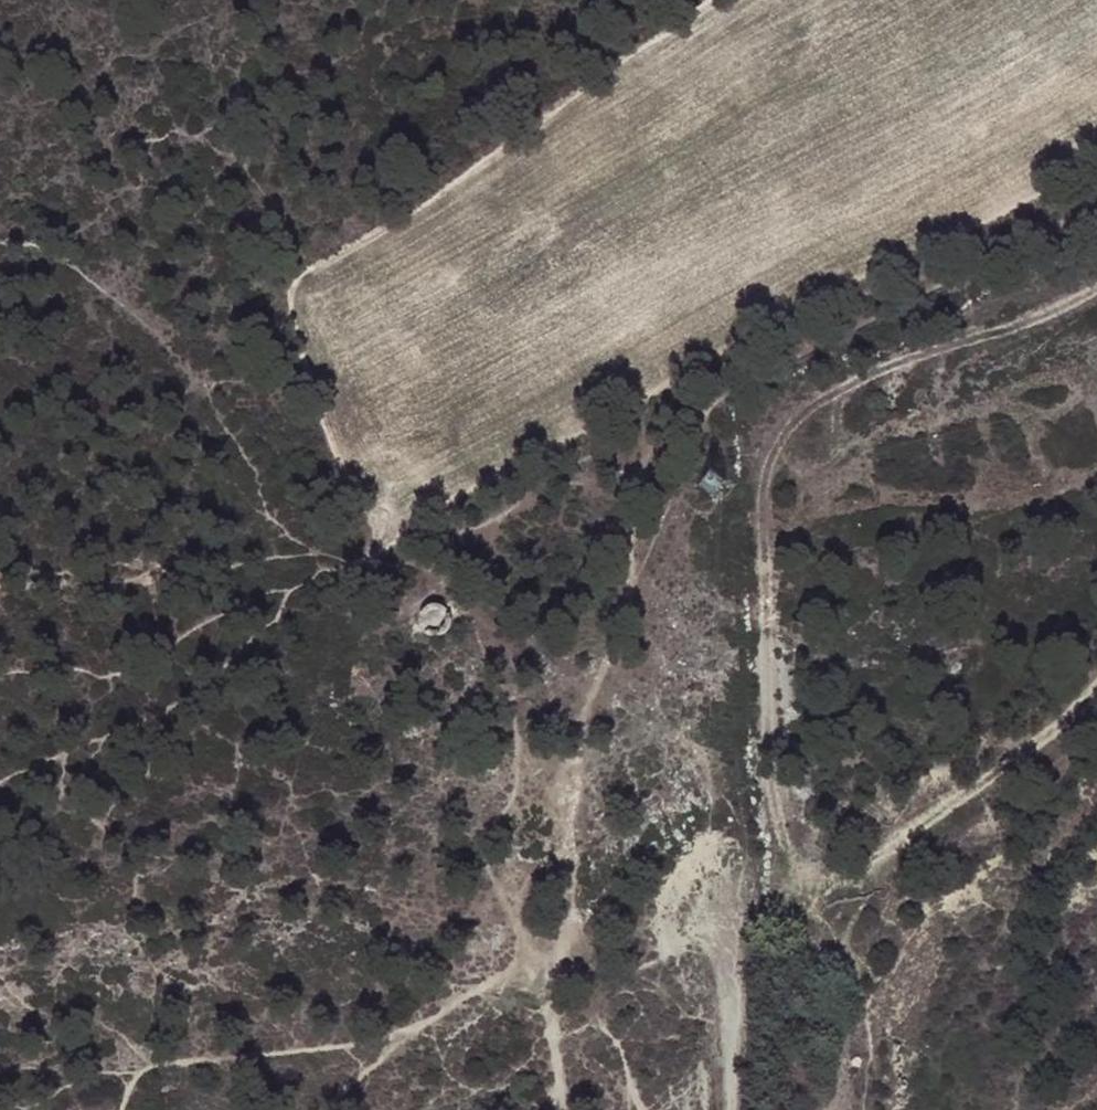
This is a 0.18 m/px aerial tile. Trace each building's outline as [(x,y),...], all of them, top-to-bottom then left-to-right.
[(444,594),(434,593),(428,594),(421,599),(415,610),(415,622),(420,631),(427,636),(437,637),(448,634),(457,627),(459,613),(455,601),(444,594)]
